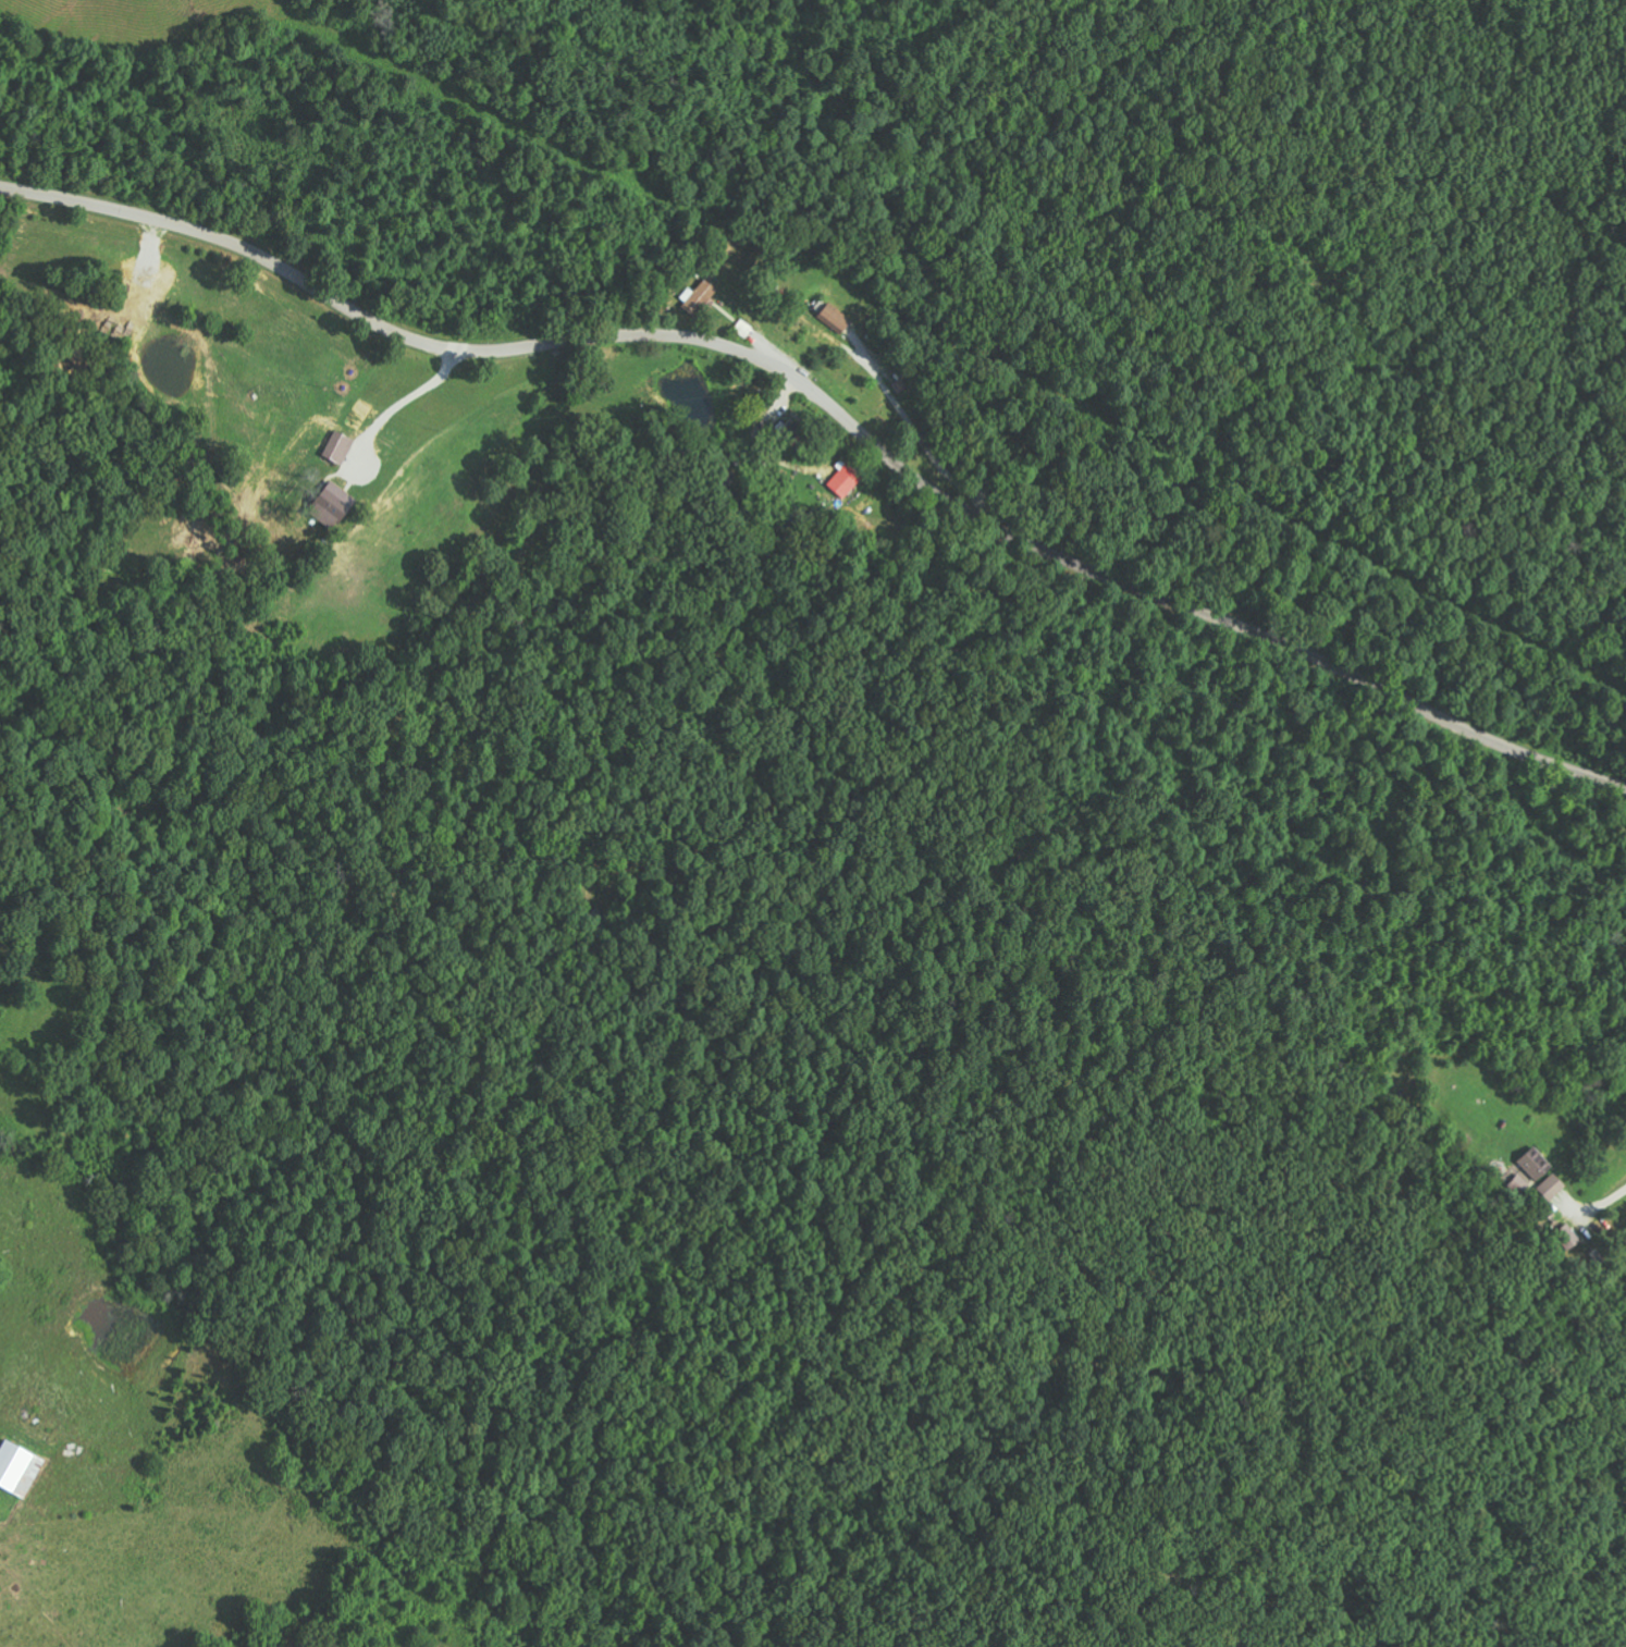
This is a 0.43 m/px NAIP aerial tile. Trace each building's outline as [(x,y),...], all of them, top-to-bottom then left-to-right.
[(697,291),(691,287),(680,302),(700,316),(719,288),(706,279),(697,291)] [(818,318),(842,337),(853,323),(829,304),(818,318)] [(777,432),(802,451),(814,436),(790,416),(777,432)] [(356,439),(335,430),(325,457),(346,465),(356,439)] [(829,485),(845,499),(865,477),(848,463),(829,485)] [(310,514),(335,533),(359,500),(333,481),(310,514)] [(1518,1160),(1534,1184),(1554,1171),(1538,1147),(1518,1160)] [(1552,1202),(1568,1186),(1555,1173),(1539,1189),(1552,1202)] [(47,1461),(8,1441),(0,1456),(0,1486),(28,1500),(47,1461)]
